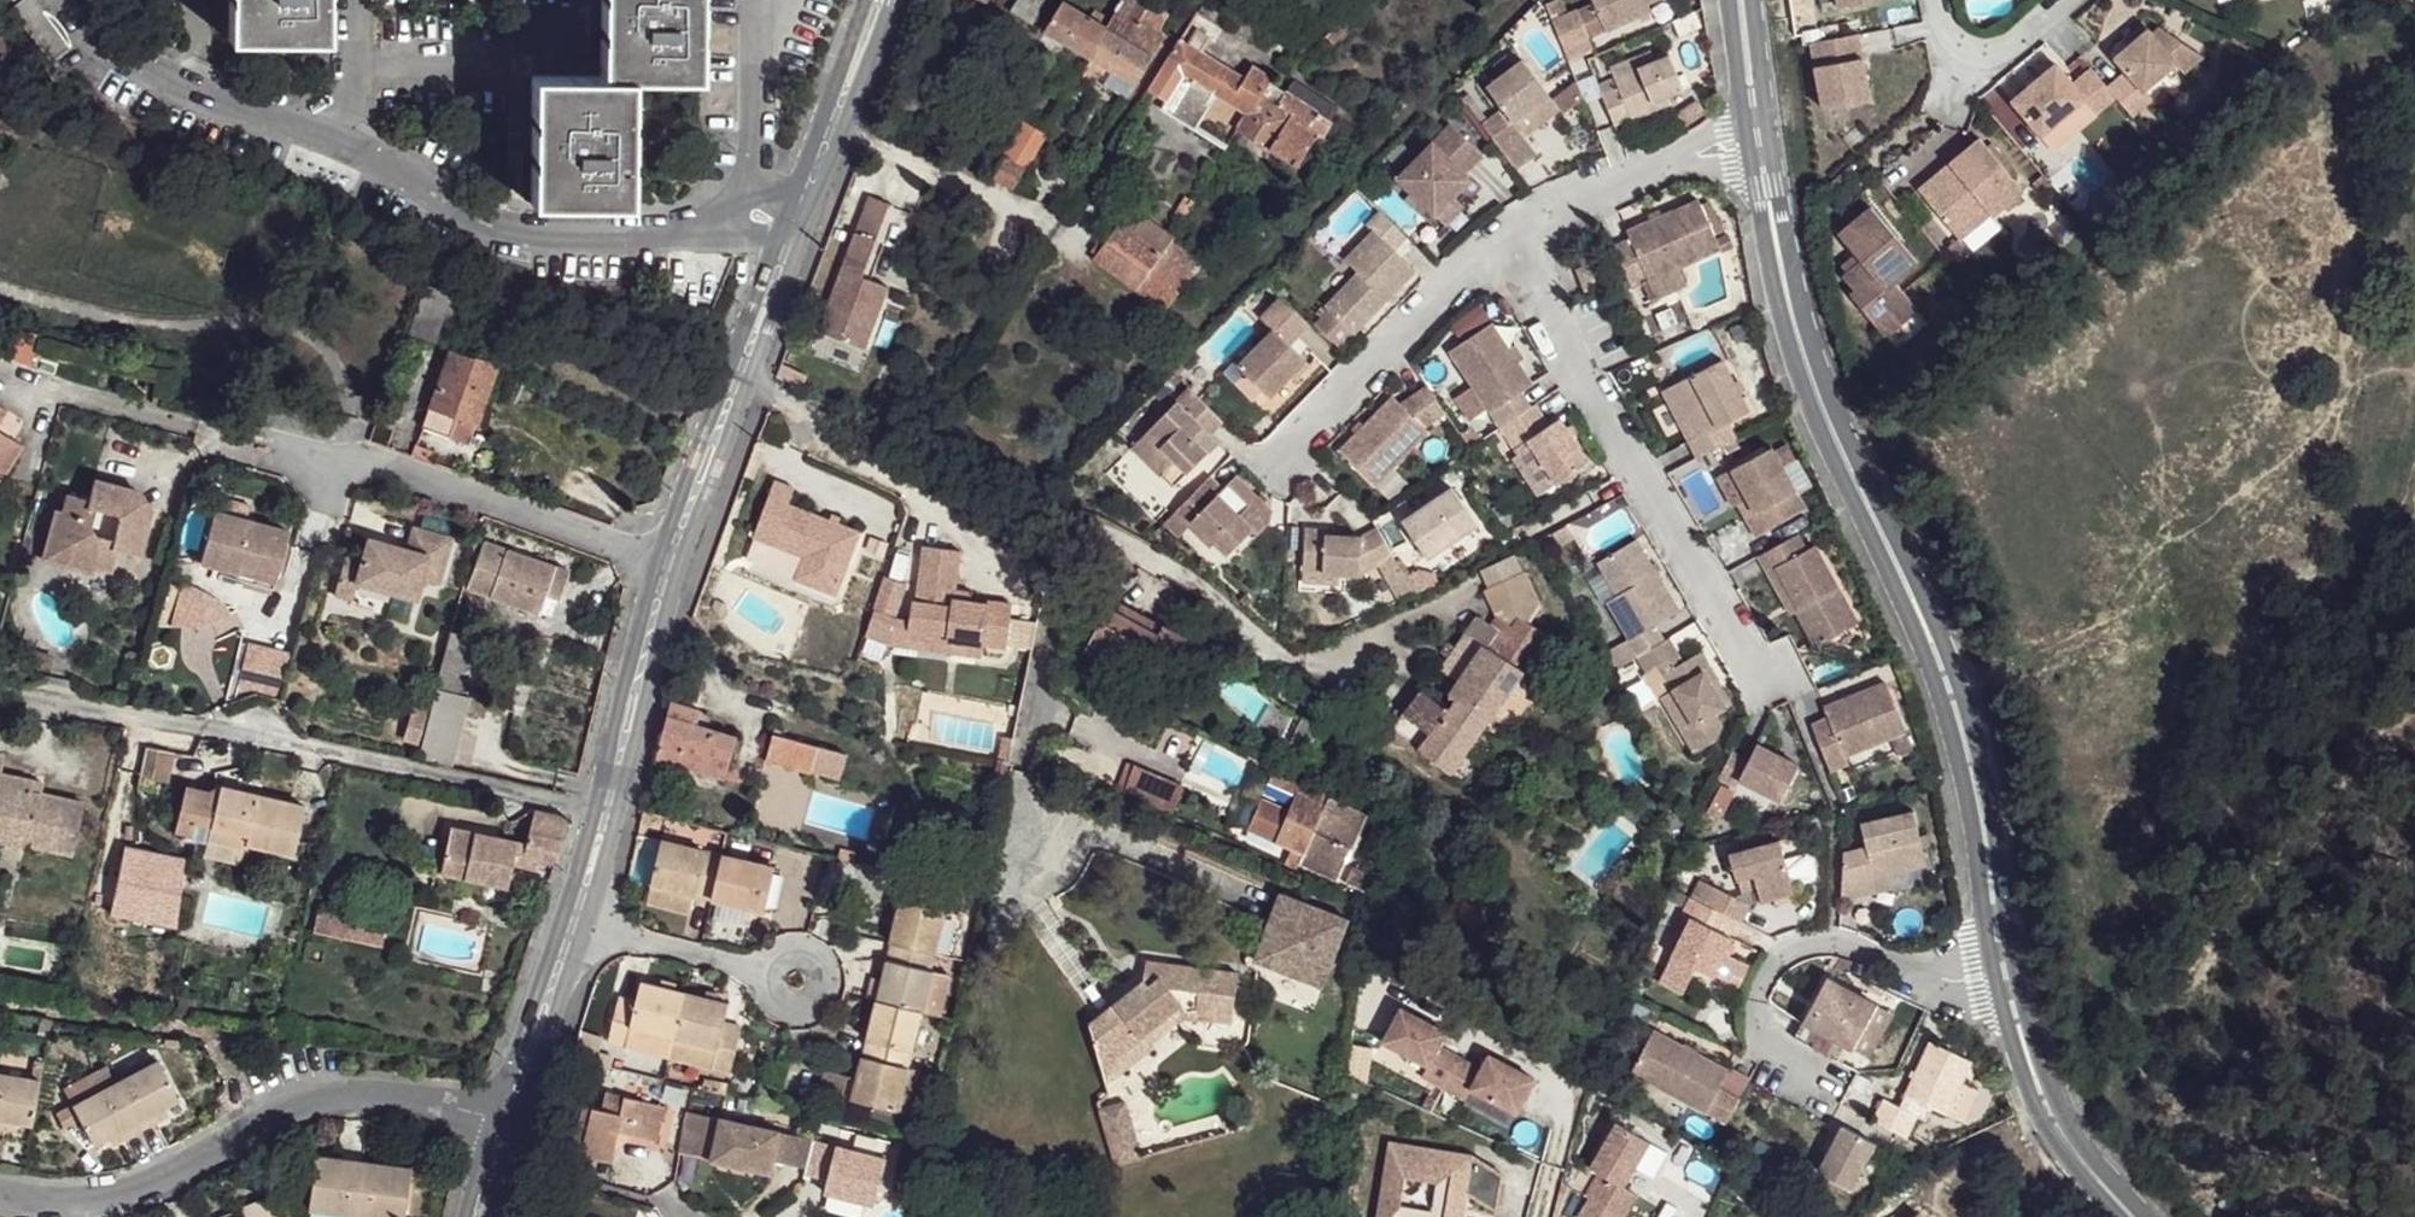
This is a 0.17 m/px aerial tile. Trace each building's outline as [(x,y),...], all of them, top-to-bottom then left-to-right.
[(11,7),(48,60),(70,45),(39,0),(22,0),(11,7)] [(333,0),(235,0),(236,40),(334,41),(333,0)] [(539,205),(635,206),(635,76),(704,81),(706,0),(609,0),(608,76),(538,76),(539,205)] [(1041,26),(1053,0),(993,0),(1041,26)] [(1148,0),(1125,0),(1113,25),(1064,4),(1052,32),(1141,82),(1163,39),(1139,26),(1151,1),(1148,0)] [(1598,28),(1640,8),(1639,0),(1585,0),(1598,28)] [(1824,16),(1842,13),(1839,0),(1821,0),(1824,16)] [(1842,13),(1890,2),(1889,0),(1839,0),(1842,13)] [(2144,29),(2126,44),(2131,51),(2150,35),(2144,29)] [(2128,78),(2109,94),(2118,104),(2134,123),(2154,106),(2146,97),(2178,71),(2186,80),(2206,62),(2161,34),(2154,40),(2150,35),(2131,51),(2116,65),(2128,78)] [(1242,74),(1178,36),(1147,91),(1175,105),(1171,114),(1201,127),(1217,96),(1247,113),(1260,93),(1263,84),(1242,74)] [(1863,39),(1816,47),(1827,112),(1875,104),(1863,39)] [(1609,70),(1612,80),(1654,60),(1649,54),(1609,70)] [(1615,86),(1599,93),(1614,127),(1656,110),(1654,102),(1667,98),(1682,91),(1668,55),(1654,60),(1612,80),(1615,86)] [(1496,109),(1477,124),(1514,171),(1534,155),(1520,139),(1509,126),(1541,97),(1517,62),(1479,86),(1496,109)] [(1270,74),(1249,63),(1242,74),(1263,84),(1270,74)] [(2058,71),(2014,108),(2044,142),(2087,107),(2099,121),(2118,104),(2109,94),(2094,75),(2074,91),(2058,71)] [(1329,117),(1282,91),(1275,101),(1315,124),(1313,132),(1321,135),(1329,117)] [(1275,101),(1260,93),(1247,113),(1239,126),(1300,157),(1313,132),(1315,124),(1275,101)] [(1541,97),(1509,126),(1520,139),(1553,110),(1541,97)] [(2087,107),(2044,142),(2056,157),(2099,121),(2087,107)] [(1020,185),(1048,132),(1026,121),(998,172),(1020,185)] [(1478,154),(1445,124),(1393,179),(1433,215),(1450,198),(1466,179),(1461,172),(1478,154)] [(1981,141),(1950,166),(1957,174),(1926,200),(1960,242),(1991,217),(1993,219),(2024,194),(1981,141)] [(1950,166),(1919,192),(1926,200),(1957,174),(1950,166)] [(894,205),(875,197),(825,333),(871,348),(892,287),(867,277),(894,205)] [(1459,207),(1450,198),(1433,215),(1443,226),(1459,207)] [(1630,245),(1613,253),(1627,284),(1636,280),(1645,299),(1684,282),(1677,265),(1715,248),(1693,199),(1624,231),(1630,245)] [(1136,231),(1188,271),(1199,257),(1150,212),(1136,231)] [(1400,235),(1375,213),(1360,227),(1368,236),(1340,264),(1353,274),(1322,307),(1352,336),(1411,271),(1395,252),(1407,241),(1400,235)] [(1873,213),(1840,241),(1863,269),(1843,284),(1854,298),(1850,301),(1885,344),(1918,317),(1895,289),(1918,270),(1873,213)] [(1991,217),(1960,242),(1969,254),(2001,229),(1991,217)] [(1188,271),(1136,231),(1126,221),(1098,258),(1166,315),(1194,279),(1188,271)] [(430,341),(450,297),(426,287),(406,331),(430,341)] [(1303,320),(1274,295),(1257,319),(1268,332),(1236,367),(1266,393),(1285,375),(1293,382),(1308,365),(1284,342),(1303,320)] [(1528,386),(1484,324),(1447,347),(1491,409),(1528,386)] [(473,423),(493,361),(453,351),(424,423),(470,439),(473,423)] [(1722,358),(1672,383),(1700,433),(1691,438),(1700,456),(1738,436),(1727,417),(1748,404),(1722,358)] [(1219,420),(1184,389),(1130,454),(1171,491),(1217,443),(1209,435),(1219,420)] [(1422,429),(1392,395),(1340,451),(1374,484),(1422,429)] [(1534,401),(1496,427),(1516,450),(1527,445),(1556,483),(1590,459),(1559,418),(1549,421),(1534,401)] [(0,403),(0,428),(10,410),(0,403)] [(1,475),(22,446),(0,430),(0,474),(1,475)] [(1775,446),(1725,472),(1756,535),(1807,509),(1775,446)] [(1222,490),(1209,478),(1177,510),(1193,524),(1199,520),(1232,553),(1276,515),(1235,478),(1222,490)] [(833,599),(857,535),(785,508),(791,491),(771,483),(749,541),(814,566),(806,589),(833,599)] [(1477,527),(1456,490),(1407,524),(1429,558),(1477,527)] [(140,504),(96,494),(90,511),(69,506),(66,523),(58,522),(50,556),(99,569),(102,564),(122,568),(130,547),(146,550),(152,527),(140,504)] [(292,526),(216,505),(203,557),(239,565),(244,558),(281,567),(292,526)] [(1298,569),(1355,576),(1392,560),(1375,531),(1360,539),(1322,532),(1324,522),(1306,520),(1298,569)] [(445,535),(412,526),(405,548),(365,539),(355,560),(340,555),(330,593),(346,598),(352,582),(412,596),(420,579),(434,583),(445,535)] [(1813,547),(1803,528),(1761,550),(1790,609),(1802,603),(1823,638),(1862,617),(1819,543),(1813,547)] [(1620,591),(1609,597),(1641,651),(1673,635),(1663,619),(1682,605),(1639,532),(1598,558),(1620,591)] [(550,566),(481,542),(468,589),(534,609),(550,566)] [(953,595),(959,555),(922,549),(914,606),(910,607),(908,626),(906,634),(946,640),(946,645),(983,650),(1005,653),(1011,610),(987,606),(986,609),(952,604),(953,595)] [(244,558),(239,565),(239,575),(275,584),(281,567),(244,558)] [(1554,614),(1540,603),(1549,581),(1529,559),(1496,582),(1503,590),(1483,618),(1468,611),(1444,650),(1454,659),(1447,676),(1456,684),(1447,691),(1437,686),(1430,699),(1417,721),(1432,728),(1419,747),(1452,769),(1528,657),(1543,631),(1554,614)] [(217,592),(186,580),(177,621),(205,622),(234,609),(231,603),(217,592)] [(871,615),(892,623),(903,589),(883,582),(871,615)] [(971,597),(953,595),(952,604),(970,606),(971,597)] [(1159,628),(1120,605),(1115,614),(1105,609),(1086,648),(1119,664),(1127,653),(1141,661),(1148,650),(1174,661),(1185,634),(1161,621),(1159,628)] [(1561,619),(1554,614),(1543,631),(1528,657),(1542,663),(1559,635),(1561,619)] [(906,634),(908,626),(892,623),(871,615),(863,640),(888,649),(981,662),(983,650),(946,645),(946,640),(906,634)] [(1012,620),(1009,648),(1033,650),(1036,621),(1012,620)] [(449,634),(434,683),(458,690),(473,641),(449,634)] [(1683,655),(1673,635),(1641,651),(1649,667),(1659,662),(1674,686),(1659,693),(1694,750),(1715,742),(1721,722),(1718,711),(1733,700),(1702,648),(1683,655)] [(301,647),(254,637),(246,675),(291,689),(301,647)] [(61,655),(41,650),(39,660),(58,666),(61,655)] [(1659,662),(1649,667),(1639,672),(1654,696),(1659,693),(1674,686),(1659,662)] [(1828,709),(1812,716),(1833,763),(1851,757),(1847,741),(1905,721),(1888,674),(1826,696),(1828,709)] [(1422,675),(1390,723),(1419,747),(1432,728),(1417,721),(1430,699),(1437,686),(1422,675)] [(467,700),(436,693),(426,739),(444,743),(440,762),(455,765),(467,700)] [(701,713),(667,705),(655,759),(729,780),(738,742),(697,730),(701,713)] [(1800,758),(1760,738),(1755,749),(1743,776),(1785,796),(1800,758)] [(426,739),(420,757),(440,762),(444,743),(426,739)] [(845,760),(771,740),(764,767),(837,787),(845,760)] [(1741,780),(1743,776),(1755,749),(1737,741),(1721,771),(1741,780)] [(1356,808),(1266,762),(1258,779),(1289,794),(1280,816),(1248,800),(1237,828),(1289,853),(1287,860),(1324,878),(1356,808)] [(24,829),(22,838),(68,845),(76,791),(31,784),(32,773),(0,767),(0,824),(24,829)] [(1168,788),(1118,772),(1104,800),(1157,820),(1168,788)] [(191,780),(154,774),(145,820),(179,825),(183,815),(218,821),(216,832),(265,842),(272,790),(192,775),(191,780)] [(554,865),(566,819),(532,807),(523,837),(452,822),(442,867),(504,882),(510,863),(532,869),(535,860),(554,865)] [(1847,856),(1847,902),(1887,892),(1884,876),(1933,864),(1918,810),(1866,823),(1874,849),(1847,856)] [(183,815),(179,825),(178,838),(213,844),(216,832),(218,821),(183,815)] [(0,824),(0,839),(21,843),(22,838),(24,829),(0,824)] [(770,869),(660,840),(648,884),(694,895),(761,913),(770,869)] [(1781,842),(1730,854),(1736,879),(1755,874),(1762,901),(1774,897),(1795,891),(1781,842)] [(1375,875),(1348,864),(1339,889),(1367,900),(1375,875)] [(785,872),(770,869),(761,913),(775,916),(785,872)] [(950,891),(898,877),(892,902),(901,906),(890,948),(933,960),(950,891)] [(694,895),(648,884),(643,908),(690,918),(694,895)] [(1753,902),(1715,884),(1707,902),(1735,914),(1748,920),(1753,902)] [(1795,891),(1774,897),(1776,906),(1798,899),(1795,891)] [(1707,902),(1695,897),(1687,911),(1695,915),(1677,955),(1681,957),(1670,983),(1691,991),(1702,966),(1717,972),(1731,932),(1728,931),(1735,914),(1707,902)] [(1342,924),(1274,898),(1247,966),(1315,991),(1342,924)] [(298,930),(302,907),(291,905),(288,928),(298,930)] [(380,922),(311,913),(307,935),(377,944),(380,922)] [(933,960),(890,948),(875,1002),(919,1012),(926,1015),(936,978),(928,976),(933,960)] [(1224,970),(1131,961),(1129,979),(1077,1021),(1098,1082),(1168,1019),(1220,1023),(1224,970)] [(1832,972),(1802,1033),(1843,1056),(1851,1039),(1864,1044),(1885,998),(1832,972)] [(732,1004),(646,981),(641,1001),(618,997),(607,1043),(629,1047),(633,1027),(675,1038),(670,1059),(735,1073),(746,1032),(729,1025),(732,1004)] [(1880,1052),(1901,1005),(1885,998),(1864,1044),(1880,1052)] [(1436,1025),(1391,1001),(1374,1035),(1418,1059),(1414,1070),(1456,1092),(1461,1082),(1507,1105),(1524,1071),(1479,1047),(1472,1062),(1428,1039),(1436,1025)] [(919,1012),(875,1002),(856,1085),(849,1107),(893,1120),(919,1012)] [(675,1038),(633,1027),(629,1047),(670,1059),(675,1038)] [(1727,1064),(1652,1029),(1633,1071),(1736,1119),(1748,1096),(1719,1082),(1727,1064)] [(1934,1116),(1940,1104),(1955,1112),(1972,1074),(1981,1055),(1940,1036),(1907,1103),(1887,1094),(1876,1119),(1914,1137),(1926,1112),(1934,1116)] [(154,1063),(107,1086),(126,1128),(148,1117),(174,1105),(154,1063)] [(856,1085),(821,1074),(814,1099),(849,1107),(856,1085)] [(1972,1074),(1955,1112),(1965,1117),(1983,1079),(1972,1074)] [(0,1076),(0,1120),(26,1126),(35,1082),(0,1076)] [(107,1086),(68,1109),(86,1148),(114,1134),(126,1128),(107,1086)] [(606,1102),(581,1092),(566,1141),(581,1146),(592,1149),(606,1102)] [(662,1105),(608,1092),(606,1102),(592,1149),(581,1146),(579,1159),(611,1166),(620,1135),(656,1142),(662,1105)] [(1131,1157),(1115,1103),(1091,1107),(1107,1164),(1131,1157)] [(784,1137),(686,1111),(677,1154),(772,1178),(777,1166),(784,1137)] [(148,1117),(126,1128),(132,1136),(153,1126),(148,1117)] [(1615,1123),(1591,1170),(1600,1175),(1587,1198),(1591,1200),(1622,1216),(1626,1216),(1638,1196),(1624,1188),(1637,1162),(1655,1172),(1667,1151),(1615,1123)] [(1884,1138),(1851,1123),(1829,1170),(1863,1184),(1884,1138)] [(126,1128),(114,1134),(119,1144),(132,1136),(126,1128)] [(815,1144),(784,1137),(777,1166),(806,1177),(815,1144)] [(1405,1178),(1390,1142),(1378,1216),(1432,1216),(1433,1212),(1400,1207),(1405,1178)] [(1405,1178),(1438,1183),(1433,1212),(1432,1216),(1462,1216),(1467,1191),(1497,1210),(1503,1175),(1473,1155),(1390,1142),(1405,1178)] [(835,1151),(815,1144),(806,1177),(827,1182),(835,1151)] [(886,1164),(835,1151),(827,1182),(825,1196),(876,1210),(886,1164)] [(344,1160),(315,1155),(314,1167),(342,1171),(344,1160)] [(344,1160),(342,1171),(314,1167),(308,1212),(343,1216),(352,1216),(363,1162),(344,1160)] [(363,1162),(352,1216),(404,1216),(408,1184),(383,1177),(383,1166),(363,1162)] [(410,1171),(383,1166),(383,1177),(408,1184),(410,1171)] [(1591,1200),(1581,1216),(1622,1216),(1591,1200)]
